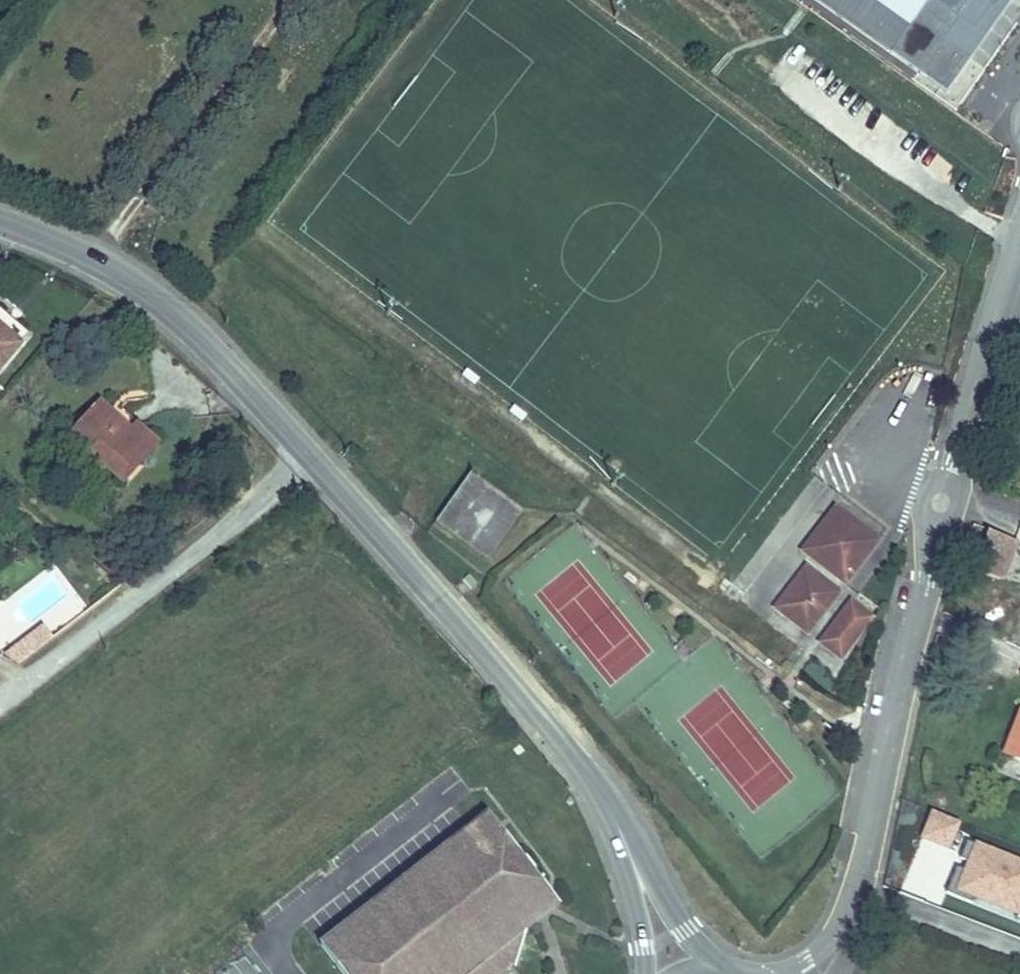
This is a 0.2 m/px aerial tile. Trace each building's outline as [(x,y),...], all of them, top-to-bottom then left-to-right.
[(27,334),(37,323),(0,292),(0,312),(27,334)] [(27,334),(0,312),(0,363),(27,334)] [(147,491),(191,462),(175,439),(166,445),(145,414),(110,438),(147,491)] [(801,550),(808,555),(818,541),(826,545),(834,535),(829,526),(834,520),(854,536),(860,528),(833,508),(801,550)] [(818,541),(808,555),(845,584),(877,541),(860,528),(854,536),(834,520),(829,526),(834,535),(826,545),(818,541)] [(990,537),(974,575),(1001,586),(1017,548),(990,537)] [(809,630),(837,594),(808,569),(777,608),(809,630)] [(844,657),(873,618),(854,603),(823,642),(825,643),(844,657)] [(44,633),(55,625),(45,613),(33,623),(44,633)] [(9,642),(27,647),(44,633),(33,623),(9,642)] [(836,669),(844,657),(825,643),(817,653),(836,669)] [(1019,763),(1019,727),(1005,758),(1019,763)] [(948,852),(958,821),(928,811),(918,841),(948,852)] [(529,925),(538,905),(545,901),(537,889),(545,883),(489,814),(470,829),(324,942),(349,973),(501,973),(514,964),(529,925)] [(969,841),(949,894),(1019,921),(1019,860),(969,841)] [(538,905),(529,925),(559,900),(545,883),(537,889),(545,901),(538,905)]
